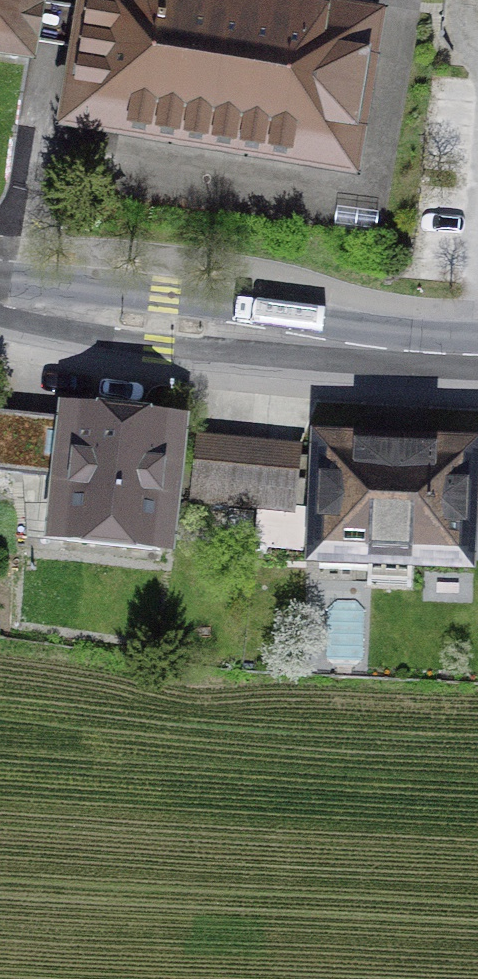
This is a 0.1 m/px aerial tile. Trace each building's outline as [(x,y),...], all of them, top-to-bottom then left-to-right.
[(29,79),(42,0),(0,0),(0,75),(29,79)] [(283,0),(78,0),(53,136),(359,192),(391,20),(283,0)] [(178,420),(54,403),(36,541),(160,557),(178,420)] [(43,413),(0,412),(0,467),(40,469),(43,413)] [(233,446),(201,443),(197,472),(230,475),(233,446)] [(296,452),(233,446),(230,475),(227,503),(291,509),(296,452)] [(471,455),(305,448),(299,577),(465,585),(471,455)] [(230,475),(197,472),(195,501),(227,503),(230,475)]
